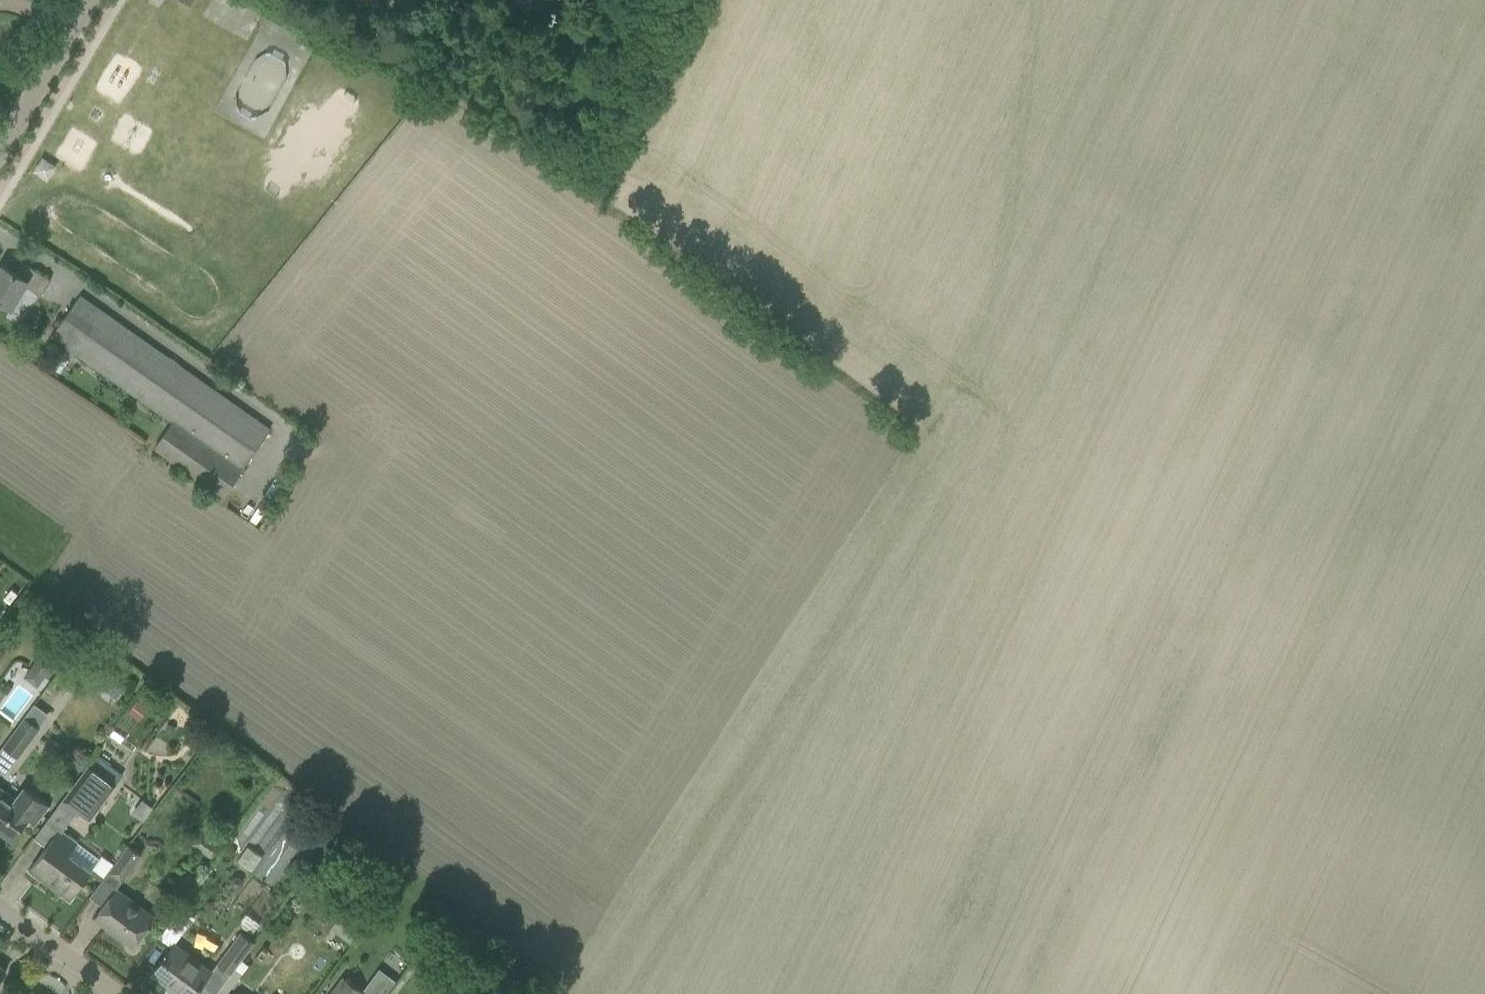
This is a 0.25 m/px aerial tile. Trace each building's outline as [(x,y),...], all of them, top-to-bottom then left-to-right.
[(0,267),(0,301),(10,307),(24,285),(40,295),(50,279),(21,261),(14,272),(2,265),(0,267)] [(173,420),(152,450),(221,497),(270,429),(80,295),(52,335),(173,420)] [(41,652),(31,664),(48,678),(60,662),(47,652),(45,656),(41,652)] [(118,678),(108,691),(117,698),(127,684),(118,678)] [(137,702),(128,714),(137,721),(146,709),(137,702)] [(2,746),(18,757),(40,728),(24,716),(2,746)] [(76,811),(89,820),(115,785),(124,774),(98,755),(90,766),(88,765),(61,800),(76,811)] [(12,840),(28,818),(35,822),(47,805),(24,787),(15,799),(0,788),(0,831),(12,840)] [(76,811),(61,800),(47,819),(59,828),(61,830),(76,811)] [(192,843),(212,858),(222,844),(227,837),(213,827),(208,834),(202,829),(192,843)] [(28,870),(69,900),(91,869),(69,853),(77,841),(61,830),(59,828),(40,854),(28,870)] [(109,870),(122,880),(141,855),(128,845),(109,870)] [(93,918),(131,947),(154,916),(116,888),(93,918)] [(181,907),(174,916),(187,926),(194,917),(181,907)] [(239,923),(252,933),(260,923),(246,913),(239,923)] [(351,915),(337,933),(349,942),(363,924),(351,915)] [(217,963),(231,974),(254,942),(240,932),(217,963)] [(176,987),(172,992),(175,993),(194,993),(210,971),(174,944),(152,973),(169,986),(171,983),(176,987)] [(363,991),(343,976),(330,993),(361,993),(363,991)]
